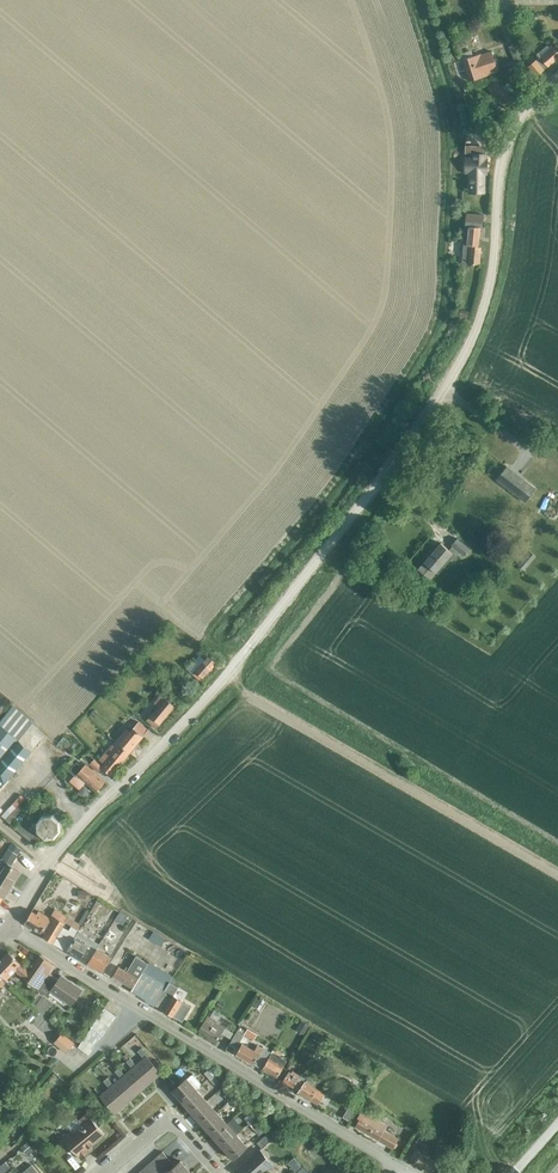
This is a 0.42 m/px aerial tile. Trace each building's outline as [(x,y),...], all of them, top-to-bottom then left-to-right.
[(523,60),(516,44),(508,47),(515,63),(523,60)] [(527,67),(535,77),(557,57),(557,52),(554,47),(540,58),(539,56),(527,67)] [(491,51),(480,54),(462,59),(469,81),(487,76),(487,75),(498,71),(491,51)] [(503,88),(501,87),(496,81),(487,89),(492,94),(505,109),(514,101),(508,94),(512,90),(507,85),(503,88)] [(463,145),(463,153),(465,153),(465,171),(468,171),(468,185),(478,185),(479,172),(487,172),(487,160),(483,160),(484,154),(476,153),(476,146),(463,145)] [(466,224),(483,225),(484,213),(467,212),(466,224)] [(464,240),(462,263),(479,264),(482,241),(479,241),(480,227),(480,226),(468,225),(466,240),(464,240)] [(459,315),(458,316),(467,318),(467,317),(469,312),(460,309),(459,315)] [(506,466),(497,478),(525,501),(535,488),(507,467),(506,466)] [(441,542),(418,569),(429,579),(449,556),(453,560),(458,554),(461,557),(463,555),(464,555),(469,549),(457,538),(451,544),(452,545),(449,550),(441,542)] [(530,550),(518,564),(524,569),(536,556),(530,550)] [(200,681),(216,663),(209,655),(203,651),(186,668),(200,681)] [(174,706),(165,697),(162,694),(154,703),(158,706),(146,720),(155,728),(174,706)] [(93,708),(89,712),(93,716),(98,712),(93,708)] [(125,729),(116,741),(129,752),(148,729),(138,721),(129,733),(125,729)] [(31,750),(18,739),(0,724),(0,788),(31,750)] [(116,741),(115,741),(99,759),(104,763),(101,766),(101,767),(102,767),(111,775),(129,752),(116,741)] [(101,767),(101,766),(94,759),(89,763),(95,769),(98,771),(102,767),(101,767)] [(96,791),(105,781),(85,764),(81,767),(76,762),(69,770),(74,775),(70,780),(79,789),(86,782),(96,791)] [(11,805),(1,816),(10,823),(19,812),(11,805)] [(62,832),(62,830),(61,821),(61,819),(60,819),(53,813),(54,813),(52,812),(52,813),(43,813),(41,814),(41,815),(35,821),(34,823),(35,823),(35,832),(36,834),(43,839),(43,840),(45,840),(54,839),(56,839),(56,838),(61,832),(62,832)] [(23,819),(16,828),(31,840),(36,834),(35,832),(35,823),(34,823),(32,826),(23,819)] [(12,843),(9,848),(17,853),(20,848),(12,843)] [(9,848),(5,855),(13,860),(17,853),(9,848)] [(4,896),(20,871),(2,860),(1,862),(0,861),(0,894),(4,896)] [(78,891),(78,899),(87,900),(87,891),(78,891)] [(52,943),(61,929),(65,922),(51,914),(50,917),(38,911),(37,913),(32,910),(24,923),(33,928),(34,930),(36,931),(38,931),(40,933),(41,932),(44,934),(43,937),(52,943)] [(61,929),(52,943),(66,951),(79,931),(71,926),(67,932),(61,929)] [(96,949),(99,944),(91,939),(88,945),(85,943),(88,939),(87,936),(79,931),(66,951),(80,959),(85,950),(93,954),(96,949)] [(96,949),(93,954),(87,964),(101,973),(110,958),(96,949)] [(50,973),(55,965),(40,954),(28,971),(20,964),(21,964),(8,951),(0,959),(0,975),(5,980),(15,970),(24,977),(23,978),(39,989),(50,973)] [(118,966),(113,976),(132,988),(142,972),(147,963),(135,956),(128,968),(126,966),(124,970),(118,966)] [(132,988),(130,990),(145,999),(144,1000),(151,1004),(154,1006),(155,1005),(164,990),(167,985),(172,977),(165,973),(160,982),(157,980),(149,975),(149,976),(142,972),(132,988)] [(58,979),(50,973),(39,989),(48,995),(51,990),(71,1004),(82,989),(61,975),(58,979)] [(170,983),(157,1005),(183,1022),(192,1007),(174,997),(179,988),(170,983)] [(260,998),(255,1006),(260,1009),(265,1001),(260,998)] [(220,999),(216,1004),(222,1007),(225,1003),(220,999)] [(80,1043),(77,1047),(80,1049),(86,1053),(88,1055),(95,1046),(116,1016),(113,1014),(106,1009),(104,1007),(90,1027),(91,1028),(80,1043)] [(215,1041),(224,1027),(216,1022),(217,1021),(207,1016),(198,1030),(215,1041)] [(302,1020),(297,1029),(303,1033),(309,1024),(302,1020)] [(236,1048),(244,1033),(237,1029),(229,1044),(236,1048)] [(66,1052),(74,1043),(62,1033),(54,1042),(66,1052)] [(72,1033),(71,1041),(80,1042),(81,1034),(72,1033)] [(262,1068),(271,1053),(272,1053),(257,1045),(254,1050),(242,1043),(236,1053),(253,1063),(262,1068)] [(143,1059),(136,1065),(134,1066),(149,1083),(161,1073),(146,1056),(147,1056),(141,1048),(137,1052),(143,1059)] [(262,1068),(276,1077),(286,1061),(280,1056),(279,1058),(271,1053),(262,1068)] [(132,1068),(124,1074),(123,1076),(138,1093),(149,1083),(134,1066),(136,1065),(130,1058),(126,1061),(132,1068)] [(209,1078),(212,1075),(217,1071),(212,1066),(204,1073),(209,1078)] [(120,1078),(112,1084),(112,1085),(126,1102),(138,1093),(123,1076),(124,1074),(119,1068),(114,1071),(120,1078)] [(298,1090),(306,1076),(302,1073),(300,1075),(293,1071),(292,1073),(289,1071),(283,1081),(298,1090)] [(187,1077),(172,1090),(182,1102),(197,1089),(196,1088),(202,1084),(192,1073),(187,1078),(187,1077)] [(212,1075),(209,1078),(213,1084),(217,1080),(212,1075)] [(308,1075),(298,1090),(298,1091),(317,1103),(324,1093),(314,1087),(318,1081),(308,1075)] [(173,1077),(168,1081),(174,1087),(178,1083),(173,1077)] [(112,1085),(112,1084),(107,1078),(103,1081),(109,1088),(100,1095),(114,1112),(126,1102),(112,1085)] [(348,1079),(343,1086),(355,1094),(360,1087),(348,1079)] [(207,1100),(197,1089),(182,1102),(192,1114),(207,1100)] [(228,1101),(232,1098),(228,1092),(223,1096),(228,1101)] [(232,1098),(228,1101),(233,1107),(237,1103),(232,1098)] [(365,1098),(361,1106),(364,1108),(369,1100),(365,1098)] [(207,1100),(192,1114),(202,1125),(217,1112),(207,1100)] [(351,1101),(342,1116),(348,1120),(358,1105),(351,1101)] [(383,1130),(386,1125),(361,1110),(356,1118),(359,1119),(355,1126),(393,1148),(398,1139),(383,1130)] [(217,1112),(202,1125),(212,1136),(226,1123),(217,1112)] [(104,1133),(91,1117),(90,1118),(87,1113),(78,1120),(76,1117),(67,1125),(70,1130),(62,1137),(78,1155),(81,1159),(90,1152),(87,1148),(104,1133)] [(248,1123),(252,1120),(248,1114),(244,1118),(248,1123)] [(252,1120),(248,1123),(253,1129),(257,1125),(252,1120)] [(236,1134),(226,1123),(212,1136),(222,1147),(236,1134)] [(261,1148),(276,1135),(271,1130),(256,1142),(261,1148)] [(416,1133),(413,1138),(421,1143),(424,1138),(416,1133)] [(236,1134),(222,1147),(232,1159),(247,1146),(236,1134)] [(28,1142),(20,1148),(23,1153),(31,1146),(28,1142)] [(431,1172),(437,1162),(415,1149),(409,1159),(431,1172)] [(242,1172),(262,1172),(272,1164),(259,1150),(238,1168),(242,1172)] [(161,1151),(156,1156),(166,1167),(171,1162),(161,1151)] [(156,1156),(151,1161),(160,1171),(166,1167),(156,1156)] [(191,1172),(180,1160),(166,1172),(189,1172),(191,1172)] [(10,1167),(5,1161),(0,1165),(0,1172),(3,1172),(10,1167)] [(145,1165),(152,1172),(158,1172),(160,1171),(151,1161),(145,1165)] [(31,1165),(21,1172),(39,1172),(31,1165)]
